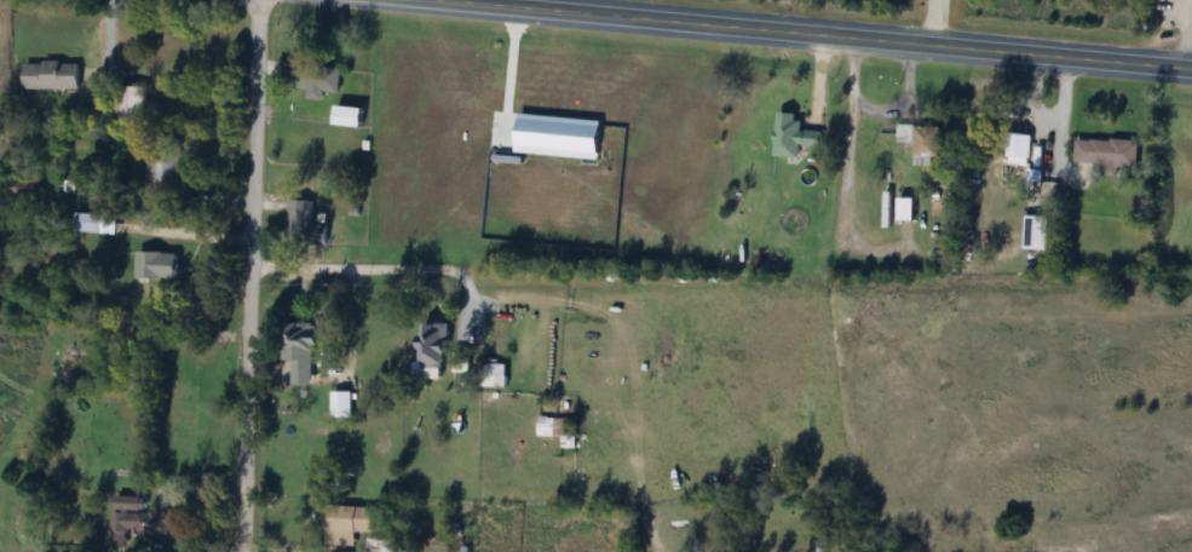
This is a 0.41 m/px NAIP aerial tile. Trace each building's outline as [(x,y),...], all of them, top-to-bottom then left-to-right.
[(21,62),(21,90),(77,90),(77,62),(21,62)] [(320,101),(320,93),(338,93),(338,69),(289,69),(289,92),(303,92),(303,101),(320,101)] [(143,126),(143,87),(114,87),(114,126),(143,126)] [(358,127),(359,109),(332,107),(331,125),(358,127)] [(798,130),(799,114),(773,113),(772,157),(796,158),(797,147),(819,148),(820,131),(798,130)] [(911,125),(911,166),(936,166),(936,125),(911,125)] [(1026,134),(1004,134),(1004,180),(1026,180),(1026,134)] [(1132,142),(1074,140),(1073,165),(1132,167),(1132,142)] [(145,195),(177,195),(177,153),(145,153),(145,195)] [(324,245),(324,225),(310,225),(310,200),(285,200),(285,245),(324,245)] [(99,215),(75,215),(75,234),(99,234),(99,215)] [(1021,251),(1044,251),(1044,216),(1021,216),(1021,251)] [(134,252),(134,281),(177,281),(177,252),(134,252)] [(312,385),(312,322),(281,322),(281,364),(289,364),(289,384),(312,385)] [(413,368),(442,368),(443,324),(415,323),(413,368)] [(350,421),(350,392),(329,392),(329,421),(350,421)] [(536,436),(555,436),(555,420),(536,420),(536,436)] [(353,546),(354,533),(370,533),(370,507),(316,505),(315,544),(353,546)] [(166,542),(169,517),(119,510),(116,536),(166,542)] [(405,542),(365,539),(364,551),(405,551),(405,542)]
